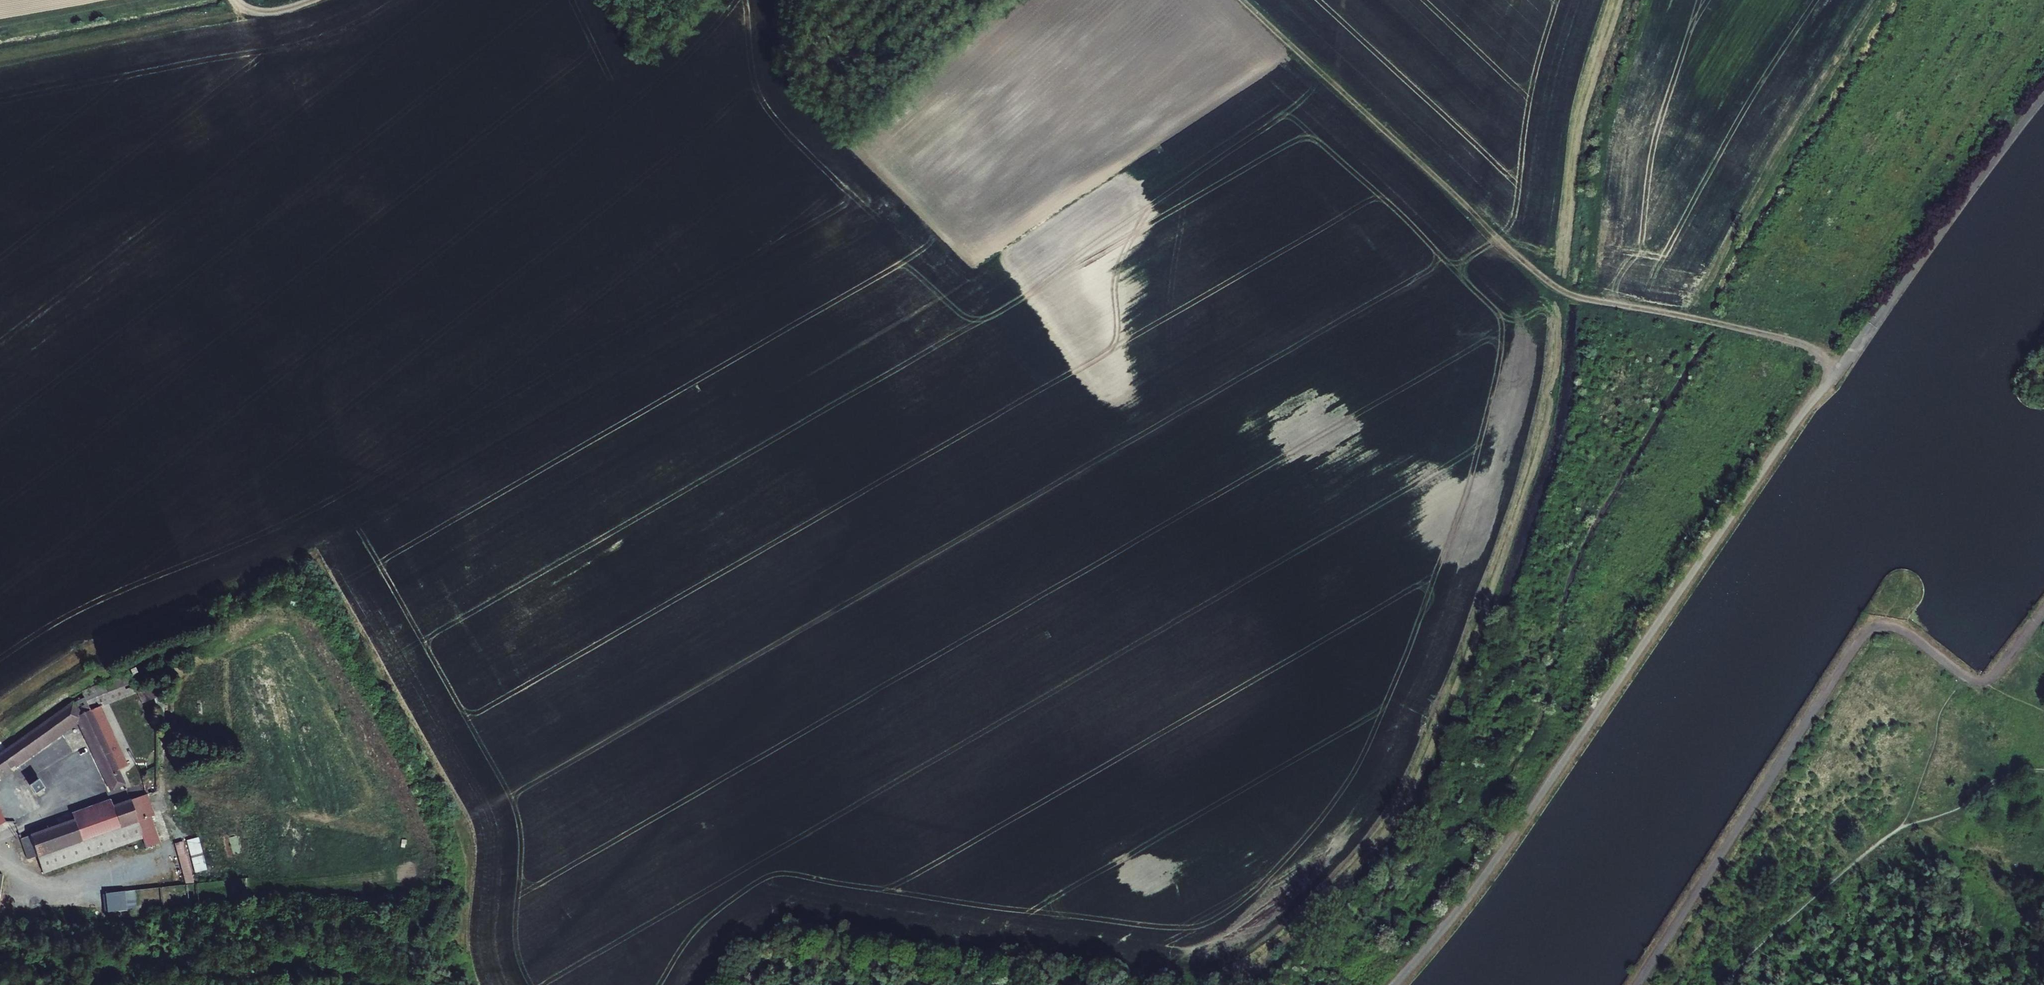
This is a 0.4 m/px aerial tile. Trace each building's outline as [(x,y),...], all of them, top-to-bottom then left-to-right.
[(128,673),(69,696),(71,702),(0,753),(0,776),(78,720),(113,789),(126,784),(124,779),(115,761),(118,759),(117,756),(121,754),(108,725),(100,728),(97,722),(102,719),(98,708),(136,694),(135,692),(128,673)] [(43,787),(39,780),(32,785),(36,792),(43,787)] [(130,801),(137,822),(155,816),(148,795),(146,796),(130,801)] [(2,796),(0,797),(0,811),(6,822),(8,827),(17,822),(2,796)] [(81,842),(120,828),(113,807),(111,800),(72,814),(74,820),(81,842)] [(137,822),(130,801),(113,807),(120,828),(137,822)] [(161,832),(155,816),(137,822),(143,839),(146,846),(152,844),(170,838),(168,831),(161,832)] [(81,842),(74,820),(21,840),(27,861),(39,857),(81,842)] [(137,822),(120,828),(81,842),(39,857),(44,873),(143,839),(137,822)] [(231,855),(242,853),(237,835),(226,838),(231,855)] [(195,873),(207,869),(198,837),(186,840),(195,873)] [(178,862),(170,838),(152,844),(160,868),(178,862)] [(115,891),(116,911),(137,910),(136,891),(115,891)]
